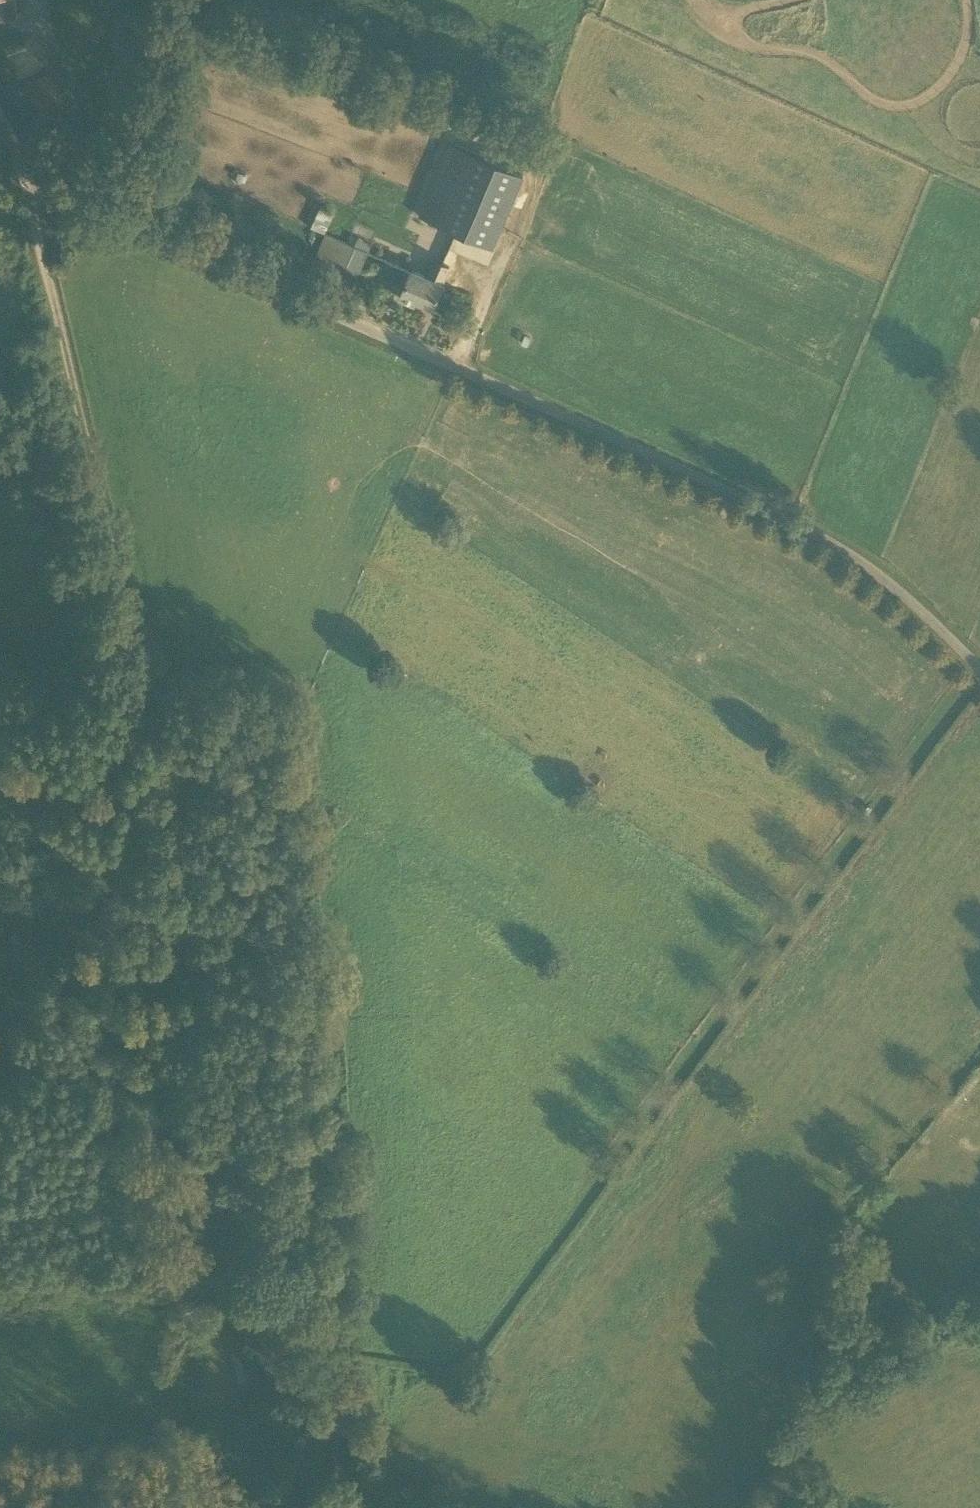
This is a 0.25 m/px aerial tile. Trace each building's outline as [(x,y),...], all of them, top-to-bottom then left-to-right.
[(451,142),(420,216),(493,247),(525,173),(451,142)] [(310,227),(326,233),(316,257),(357,275),(367,251),(332,236),(341,216),(319,206),(310,227)] [(76,237),(76,236),(76,235),(75,236),(71,229),(72,228),(71,227),(62,232),(63,233),(67,240),(66,240),(67,241),(71,244),(76,241),(76,237)] [(427,276),(412,269),(400,297),(415,304),(417,300),(433,307),(444,283),(443,283),(450,267),(434,260),(427,276)]
